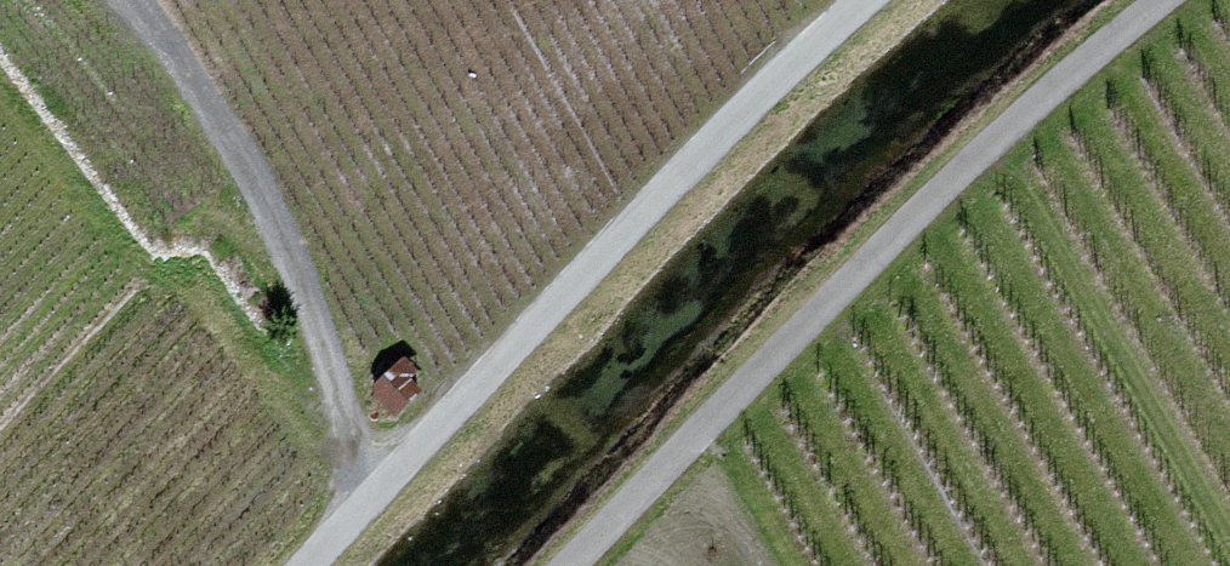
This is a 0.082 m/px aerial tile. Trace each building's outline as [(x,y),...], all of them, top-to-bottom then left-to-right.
[(375,388),(396,411),(418,391),(407,378),(413,372),(403,361),(375,388)]
